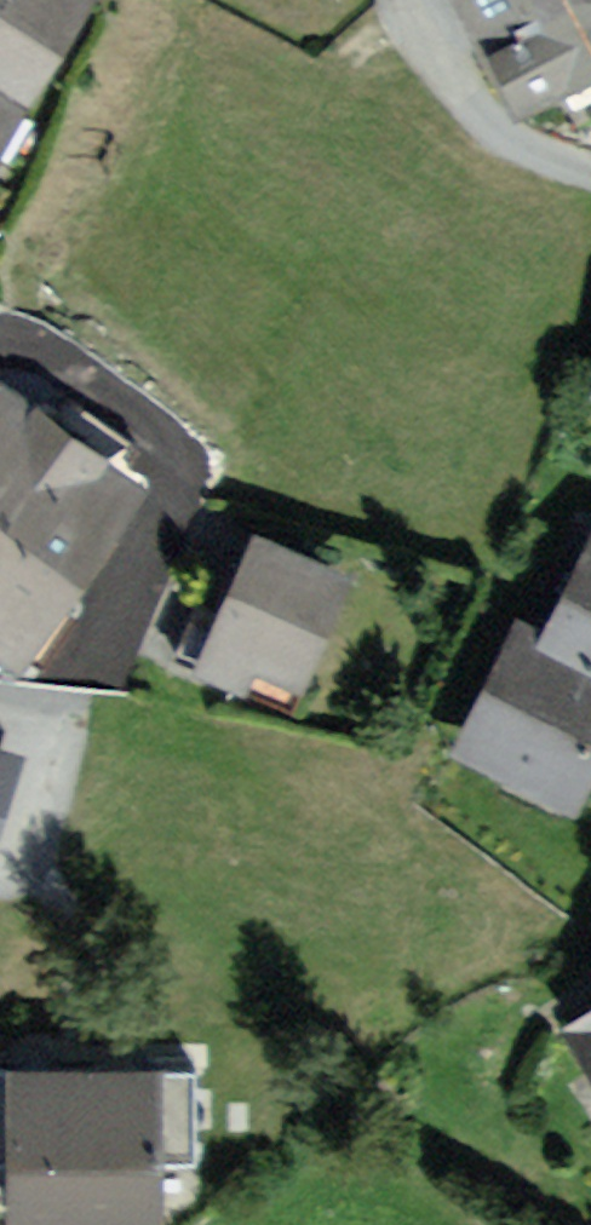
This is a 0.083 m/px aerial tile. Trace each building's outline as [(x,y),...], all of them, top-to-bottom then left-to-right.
[(86,0),(0,0),(0,135),(86,0)] [(528,98),(590,67),(590,0),(480,0),(528,98)] [(21,679),(156,491),(0,380),(0,664),(21,679)] [(326,579),(235,538),(179,662),(270,703),(326,579)] [(552,647),(518,632),(467,746),(576,794),(590,760),(590,561),(552,647)] [(17,751),(0,746),(0,809),(17,751)] [(582,1009),(590,1023),(590,1003),(582,1009)] [(0,1049),(0,1224),(160,1224),(161,1049),(0,1049)]
